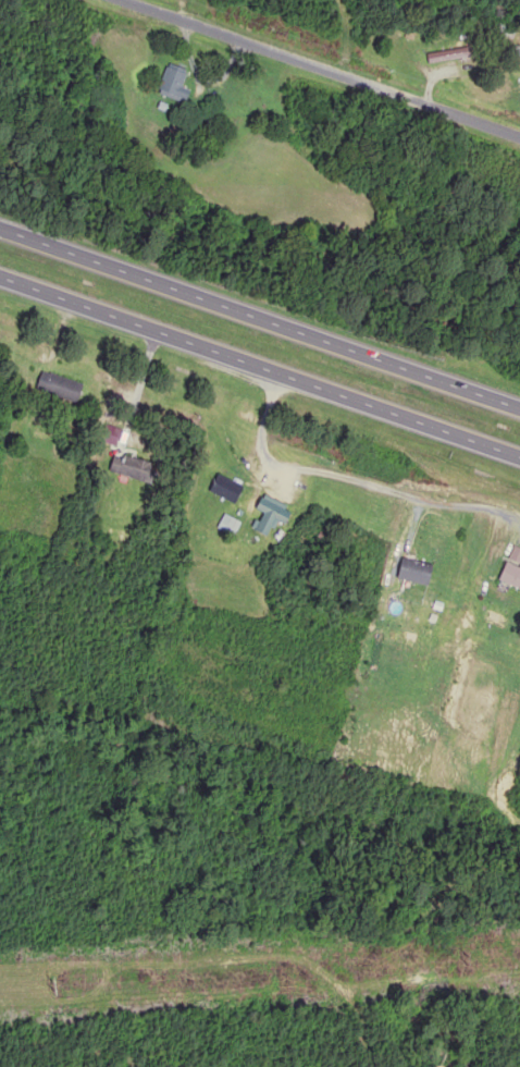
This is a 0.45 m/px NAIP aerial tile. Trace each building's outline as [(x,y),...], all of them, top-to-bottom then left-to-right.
[(495,31),(509,38),(516,24),(503,16),(495,31)] [(425,63),(469,59),(468,50),(424,54),(425,63)] [(182,105),(187,91),(179,88),(185,72),(165,65),(154,94),(182,105)] [(79,386),(39,370),(31,388),(71,404),(79,386)] [(208,491),(235,505),(244,488),(216,475),(208,491)] [(264,518),(255,532),(268,541),(288,510),(262,494),(252,509),(264,518)] [(234,537),(241,524),(225,515),(218,528),(234,537)] [(431,566),(398,559),(393,580),(426,587),(431,566)] [(505,560),(496,581),(519,592),(519,567),(505,560)]
